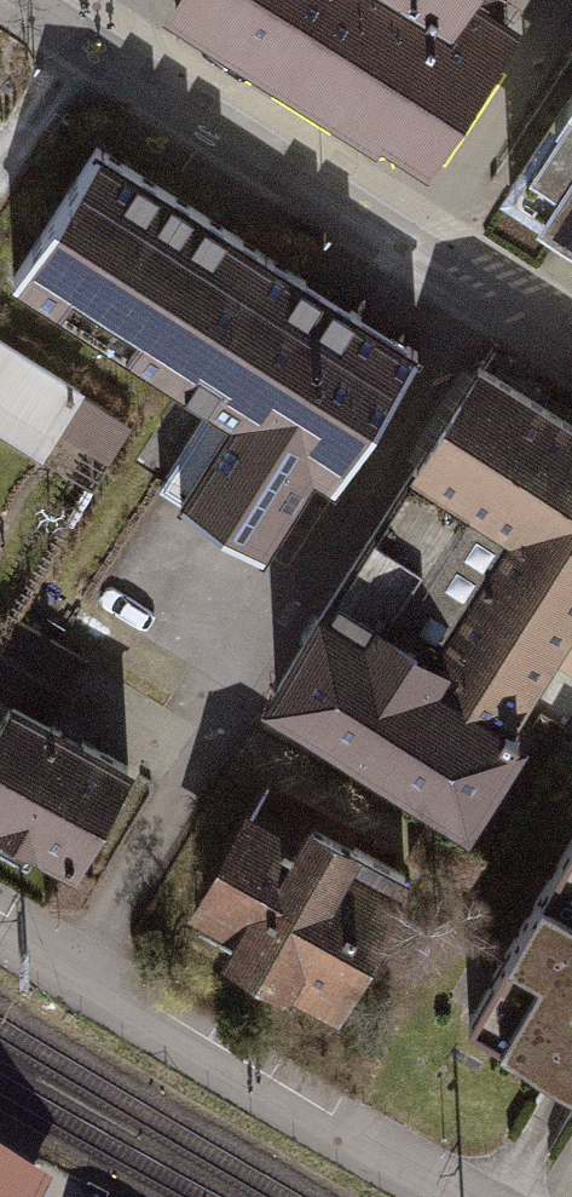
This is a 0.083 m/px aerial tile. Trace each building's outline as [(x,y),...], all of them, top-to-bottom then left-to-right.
[(183,2),(399,137),(404,129),(421,139),(502,11),(484,0),(184,0),(183,2)] [(499,209),(571,256),(571,87),(499,209)] [(317,462),(402,328),(92,132),(8,265),(192,382),(140,464),(239,527),(291,446),(317,462)] [(476,346),(269,681),(479,811),(542,710),(524,700),(571,622),(571,405),(476,346)] [(65,432),(112,460),(132,426),(0,348),(0,438),(46,465),(65,432)] [(74,858),(133,750),(14,685),(0,709),(0,817),(74,858)] [(406,873),(254,800),(196,921),(348,994),(406,873)] [(557,866),(464,1033),(571,1093),(571,874),(557,866)] [(46,1176),(0,1151),(0,1196),(35,1196),(46,1176)]
